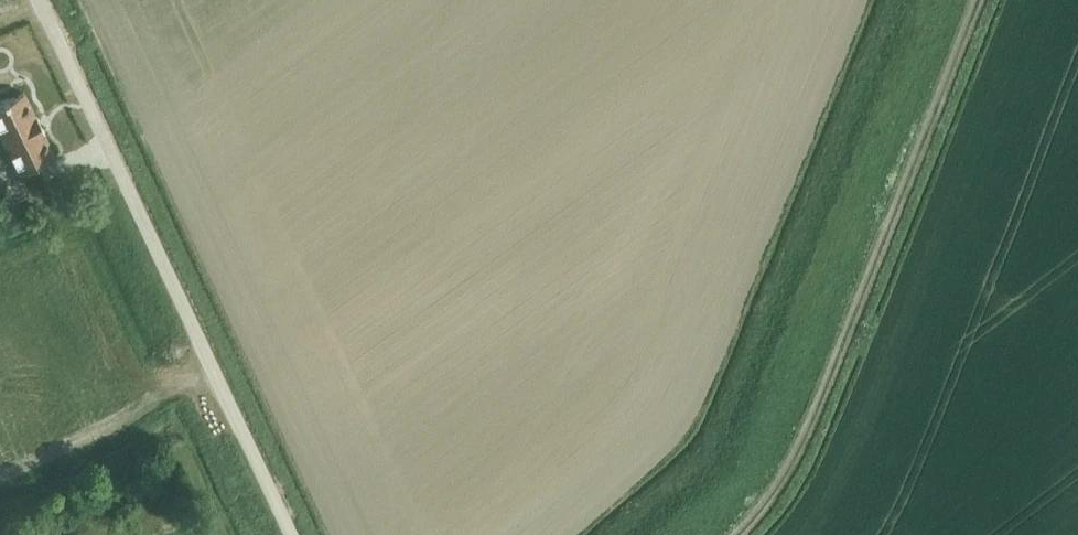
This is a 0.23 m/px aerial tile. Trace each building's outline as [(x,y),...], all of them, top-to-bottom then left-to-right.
[(0,103),(0,130),(20,172),(54,156),(42,132),(44,131),(36,115),(35,116),(23,92),(8,99),(8,98),(3,100),(4,101),(2,102),(0,103)]
